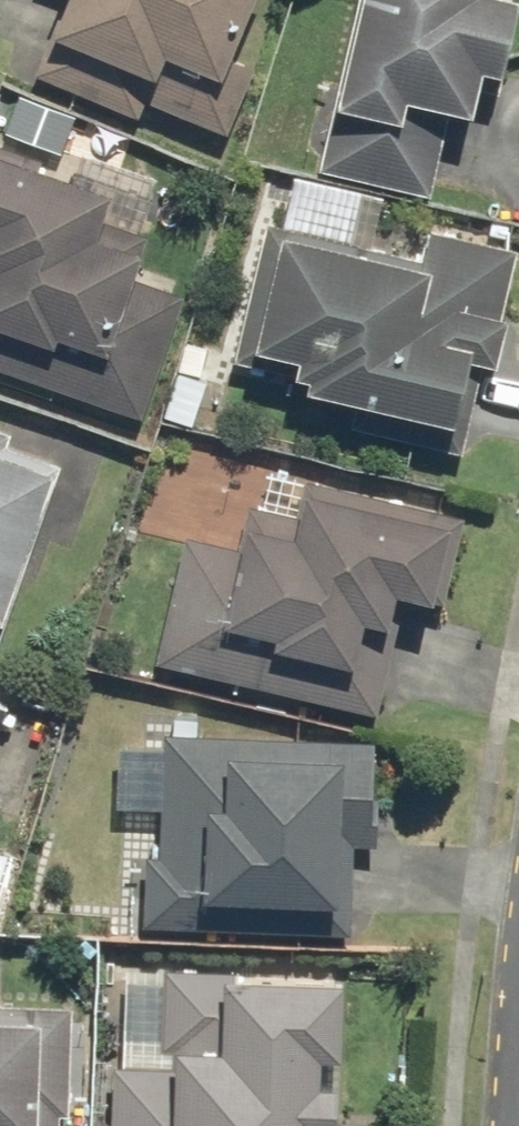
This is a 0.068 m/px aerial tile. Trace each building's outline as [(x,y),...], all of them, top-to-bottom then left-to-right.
[(38,70),(140,110),(147,95),(236,130),(275,30),(250,20),(258,0),(66,0),(38,70)] [(323,166),(433,191),(453,100),(483,107),(493,66),(510,70),(518,32),(518,0),(360,0),(323,166)] [(146,410),(187,292),(140,276),(155,231),(109,216),(119,186),(0,145),(0,361),(146,410)] [(271,219),(238,358),(312,376),(310,384),(360,396),(351,432),(464,459),(488,360),(499,362),(518,279),(518,242),(432,221),(424,255),(271,219)] [(59,457),(9,441),(13,427),(0,423),(0,641),(59,457)] [(189,530),(158,659),(381,711),(408,592),(447,601),(468,512),(310,475),(301,511),(253,499),(243,543),(189,530)] [(383,739),(169,732),(165,853),(145,852),(143,920),(357,926),(360,842),(380,842),(383,739)] [(118,1058),(117,1125),(343,1125),(347,959),(169,955),(167,1059),(118,1058)] [(0,997),(0,1125),(71,1125),(74,999),(0,997)]
